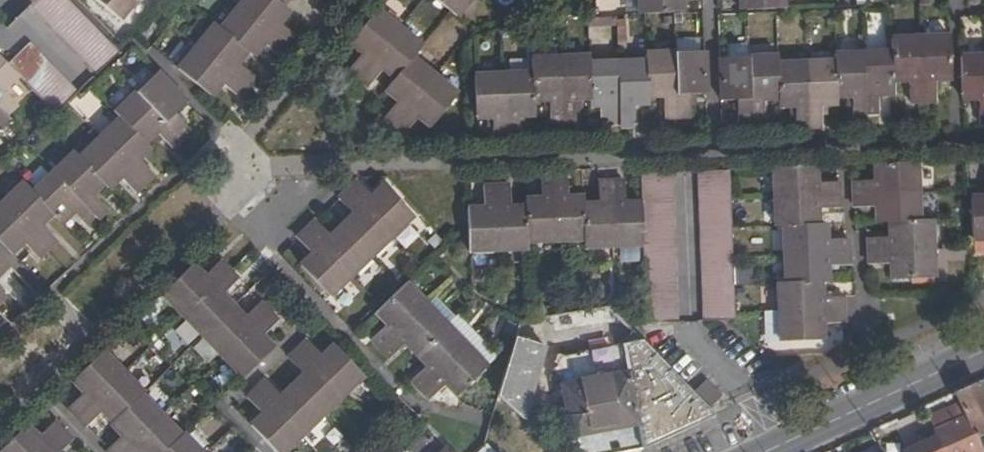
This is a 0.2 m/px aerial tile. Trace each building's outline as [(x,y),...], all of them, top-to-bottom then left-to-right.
[(118,52),(67,0),(37,0),(33,4),(31,5),(97,72),(118,52)] [(121,15),(134,0),(102,0),(121,15)] [(281,56),(289,46),(296,38),(280,23),(289,11),(276,0),(243,0),(239,6),(221,28),(216,24),(197,47),(179,69),(211,95),(222,83),(239,97),(247,86),(255,76),(238,63),(248,51),(253,55),(263,42),(281,56)] [(455,13),(466,0),(439,0),(455,13)] [(595,8),(632,9),(632,0),(596,0),(595,8)] [(642,13),(683,11),(682,0),(642,0),(642,13)] [(742,9),(784,7),(783,0),(742,0),(742,9)] [(405,132),(418,116),(430,126),(457,93),(435,75),(413,57),(422,45),(400,26),(378,9),(351,41),(363,52),(350,68),(359,76),(370,85),(383,68),(395,77),(385,90),(398,100),(385,116),(395,124),(405,132)] [(868,115),(867,111),(879,110),(878,93),(894,92),(894,78),(909,78),(910,101),(923,100),(936,100),(935,76),(951,76),(950,36),(921,36),(891,37),(892,52),(865,52),(835,53),(835,61),(807,62),(779,63),(779,56),(750,57),(718,58),(720,97),(737,97),(738,120),(752,119),(764,119),(763,97),(780,96),(781,104),(796,104),(796,126),(809,125),(822,125),(822,103),(838,102),(838,95),(853,94),(854,115),(868,115)] [(14,72),(52,112),(53,114),(76,92),(29,44),(7,64),(14,72)] [(505,73),(474,74),(476,115),(492,114),(493,137),(507,137),(521,136),(520,112),(534,112),(534,99),(549,99),(550,120),(564,119),(576,118),(576,98),(591,97),(591,104),(607,103),(608,119),(620,119),(620,123),(634,122),(634,102),(649,101),(649,95),(664,94),(665,115),(691,114),(691,94),(708,93),(707,51),(674,52),(646,53),(647,61),(618,62),(589,63),(588,55),(562,57),(532,58),(532,71),(505,73)] [(961,56),(963,98),(979,97),(980,119),(983,119),(983,55),(961,56)] [(14,72),(7,64),(0,57),(0,87),(14,72)] [(0,204),(0,241),(11,253),(23,242),(38,256),(47,248),(56,239),(41,224),(53,214),(61,222),(72,212),(86,224),(93,216),(97,219),(108,209),(92,193),(102,183),(109,189),(120,178),(135,193),(153,174),(139,159),(150,148),(145,143),(156,133),(171,147),(180,138),(190,129),(175,113),(187,102),(158,72),(136,93),(115,113),(120,118),(101,137),(80,157),(73,152),(51,172),(32,191),(23,182),(2,202),(0,204)] [(3,116),(0,113),(11,103),(0,92),(0,119),(3,116)] [(870,251),(870,264),(892,263),(893,279),(933,277),(932,248),(931,220),(919,220),(918,189),(917,163),(876,165),(877,180),(855,181),(856,192),(856,207),(877,207),(878,223),(890,222),(891,238),(870,238),(870,251)] [(821,297),(821,281),(829,281),(828,265),(849,264),(848,252),(848,239),(827,239),(826,224),(818,224),(817,208),(839,207),(838,193),(838,182),(817,182),(816,166),(775,168),(776,195),(777,226),(785,226),(786,254),(787,282),(780,283),(781,312),(783,341),(823,339),(822,323),(844,322),(843,310),(843,296),(821,297)] [(735,319),(730,170),(700,172),(705,320),(735,319)] [(641,173),(642,202),(643,242),(646,322),(675,321),(671,172),(641,173)] [(643,242),(642,202),(625,203),(624,181),(612,182),(599,182),(599,203),(584,204),(583,197),(568,197),(567,179),(554,180),(541,180),(541,198),(526,199),(526,206),(511,206),(510,185),(495,186),(484,186),(485,208),(468,208),(470,248),(496,247),(527,246),(527,241),(555,240),(585,239),(585,244),(615,243),(643,242)] [(300,264),(329,294),(349,275),(371,254),(391,235),(412,215),(383,185),(372,196),(356,181),(348,189),(338,198),(353,213),(341,224),(330,235),(315,220),(306,229),(296,237),(311,253),(300,264)] [(971,197),(973,239),(983,238),(983,197),(971,197)] [(973,253),(983,253),(983,240),(974,239),(973,253)] [(203,334),(223,355),(243,376),(273,347),(262,336),(277,320),(268,311),(260,303),(244,317),(233,306),(222,294),(237,279),(229,271),(220,261),(204,276),(193,264),(163,292),(184,314),(203,334)] [(0,285),(19,303),(29,293),(10,275),(0,285)] [(342,308),(356,293),(345,282),(331,297),(342,308)] [(427,303),(407,282),(376,311),(387,324),(373,338),(381,346),(390,357),(406,343),(415,352),(427,365),(412,379),(422,388),(430,397),(446,383),(457,394),(486,366),(467,345),(446,323),(427,303)] [(534,383),(544,347),(549,333),(621,319),(609,306),(520,321),(498,396),(523,418),(534,383)] [(250,424),(277,451),(282,451),(301,434),(321,414),(341,395),(362,375),(333,344),(321,355),(307,340),(298,349),(289,358),(303,373),(292,383),(281,394),(266,380),(257,389),(247,398),(261,413),(250,424)] [(641,340),(565,355),(560,379),(562,390),(571,439),(583,451),(621,451),(645,447),(715,415),(641,340)] [(560,379),(565,355),(544,347),(534,383),(562,390),(560,379)] [(183,434),(179,435),(143,397),(145,394),(143,393),(103,352),(73,380),(83,392),(68,407),(86,425),(102,411),(112,421),(111,424),(121,435),(106,451),(107,451),(200,451),(183,434)] [(706,400),(717,390),(703,377),(693,387),(706,400)] [(976,435),(983,432),(983,397),(978,382),(957,392),(962,402),(967,414),(976,435)] [(928,417),(934,429),(967,414),(962,402),(928,417)] [(983,450),(976,435),(967,414),(934,429),(938,438),(942,447),(929,451),(979,451),(983,450)] [(0,451),(59,451),(71,440),(54,422),(38,437),(27,426),(18,433),(0,451)] [(434,435),(424,444),(417,438),(406,448),(410,451),(451,451),(434,435)] [(922,445),(924,451),(929,451),(942,447),(938,438),(922,445)]
